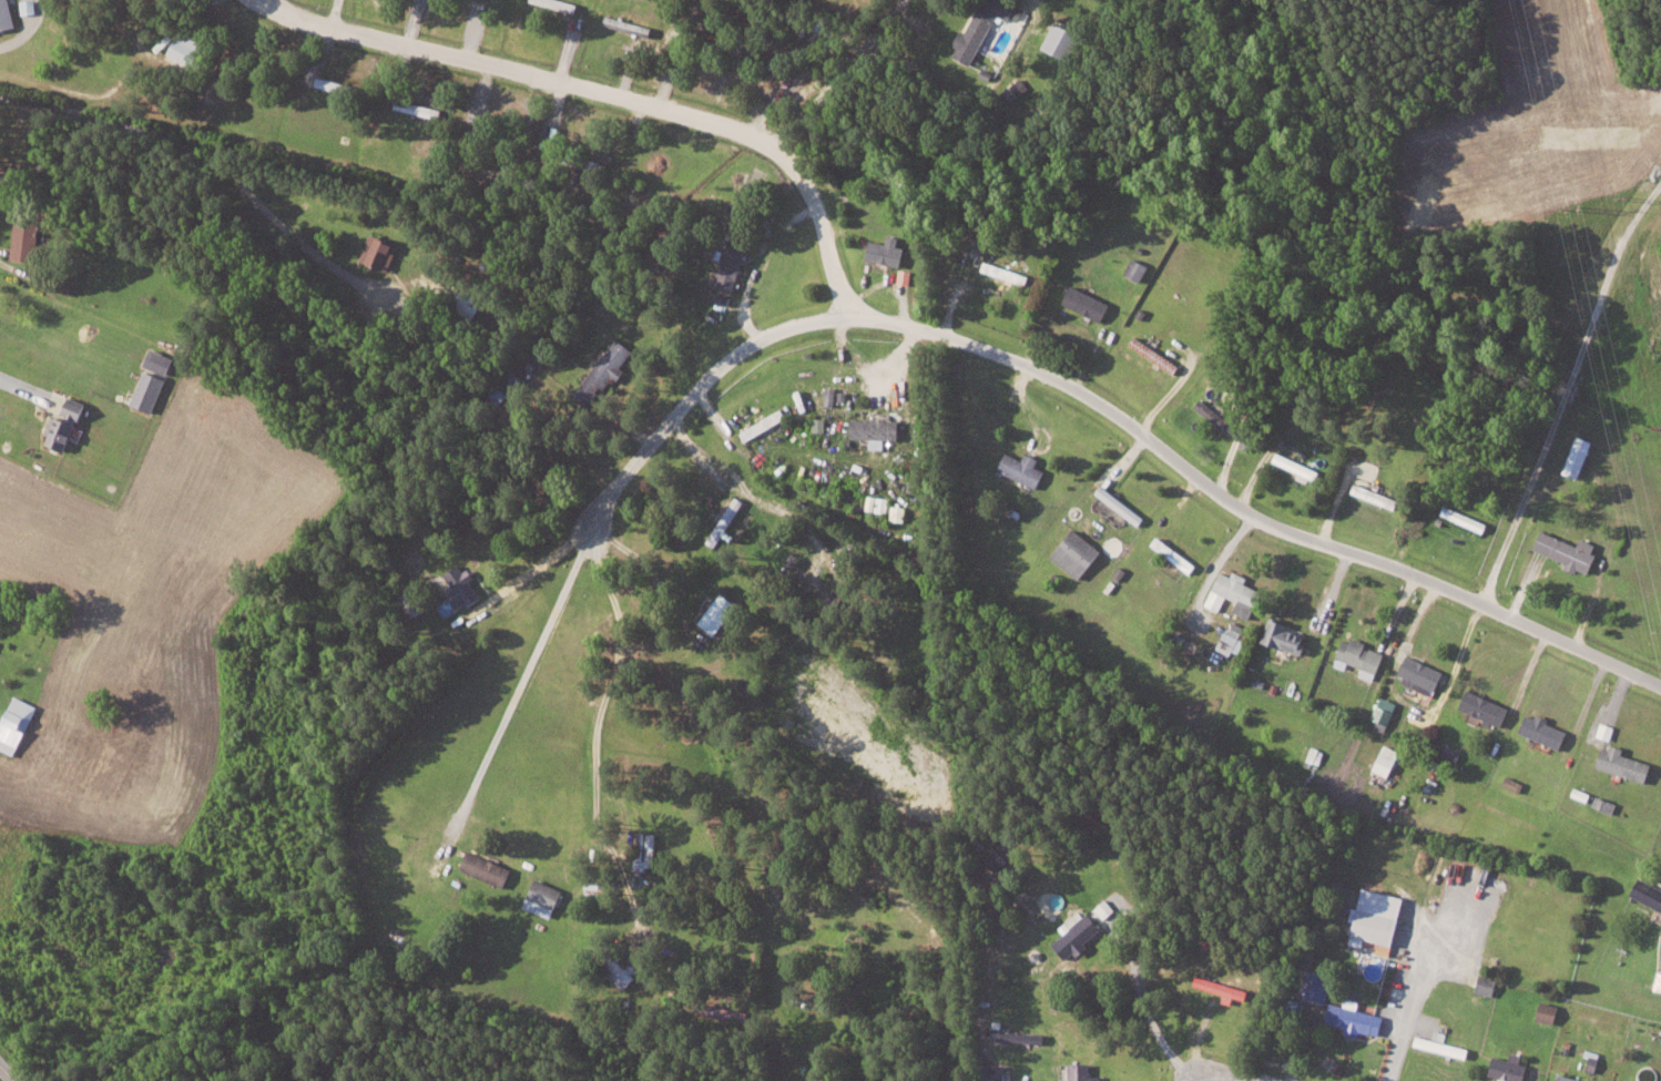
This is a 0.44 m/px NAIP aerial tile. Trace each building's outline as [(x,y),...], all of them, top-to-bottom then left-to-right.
[(17,27),(11,0),(0,0),(0,31),(17,27)] [(36,7),(31,7),(30,0),(28,0),(22,1),(24,14),(37,13),(36,7)] [(1019,23),(1024,14),(993,0),(983,0),(968,33),(963,31),(952,55),(974,65),(998,13),(1019,23)] [(605,25),(636,32),(633,45),(625,43),(621,58),(642,63),(651,26),(608,16),(605,25)] [(1045,49),(1072,60),(1083,34),(1056,23),(1045,49)] [(197,66),(207,41),(179,30),(169,56),(197,66)] [(14,259),(39,260),(41,206),(16,206),(14,259)] [(391,270),(400,242),(372,233),(363,260),(391,270)] [(901,236),(889,233),(887,242),(872,238),(868,258),(903,266),(907,246),(899,245),(901,236)] [(734,293),(750,247),(731,240),(715,286),(734,293)] [(1125,272),(1142,280),(1150,264),(1133,256),(1125,272)] [(983,271),(1028,283),(1031,273),(986,261),(983,271)] [(1064,303),(1104,321),(1113,302),(1073,284),(1064,303)] [(592,406),(614,374),(617,376),(636,349),(617,336),(576,395),(592,406)] [(146,366),(168,377),(176,358),(154,347),(146,366)] [(166,376),(143,370),(135,404),(157,410),(166,376)] [(836,404),(837,386),(827,386),(826,404),(836,404)] [(48,443),(71,450),(86,401),(71,397),(64,418),(54,415),(48,432),(51,433),(48,443)] [(813,431),(826,431),(827,417),(813,417),(813,431)] [(872,448),(887,448),(887,438),(902,438),(902,419),(853,418),(853,438),(872,438),(872,448)] [(1579,478),(1595,440),(1579,433),(1563,471),(1579,478)] [(1038,466),(1041,457),(1027,452),(1025,458),(1005,451),(998,471),(1040,486),(1046,469),(1038,466)] [(1319,479),(1323,468),(1278,452),(1274,463),(1319,479)] [(1396,509),(1401,499),(1354,481),(1350,491),(1396,509)] [(1138,527),(1146,517),(1102,483),(1095,492),(1138,527)] [(744,498),(735,493),(709,542),(719,547),(744,498)] [(887,512),(889,497),(868,494),(866,508),(887,512)] [(890,520),(907,520),(908,505),(891,505),(890,520)] [(1104,551),(1076,526),(1051,554),(1080,579),(1104,551)] [(1591,573),(1599,554),(1594,551),(1598,543),(1582,537),(1579,544),(1544,529),(1536,548),(1568,562),(1567,567),(1579,572),(1581,568),(1591,573)] [(1152,544),(1190,575),(1198,565),(1160,534),(1152,544)] [(444,574),(457,591),(451,595),(462,609),(482,594),(472,580),(478,576),(471,567),(465,571),(459,563),(444,574)] [(1252,619),(1264,590),(1247,583),(1250,576),(1235,570),(1234,575),(1221,569),(1206,604),(1221,610),(1227,596),(1238,601),(1234,611),(1252,619)] [(427,609),(415,588),(399,597),(412,618),(427,609)] [(700,623),(717,635),(739,603),(722,591),(700,623)] [(1218,647),(1238,655),(1250,628),(1230,619),(1218,647)] [(1264,642),(1304,652),(1310,629),(1270,619),(1264,642)] [(1337,665),(1348,668),(1349,662),(1362,666),(1359,675),(1377,680),(1386,649),(1345,637),(1337,665)] [(1445,671),(1410,655),(1399,678),(1434,694),(1445,671)] [(1512,707),(1468,689),(1460,708),(1485,718),(1484,720),(1503,727),(1512,707)] [(15,695),(0,730),(0,748),(17,755),(39,705),(15,695)] [(1379,720),(1376,727),(1387,732),(1399,702),(1382,695),(1373,718),(1379,720)] [(1562,749),(1570,730),(1527,713),(1519,731),(1562,749)] [(1610,744),(1614,730),(1593,722),(1588,736),(1610,744)] [(1655,763),(1624,753),(1626,748),(1608,742),(1600,767),(1648,783),(1655,763)] [(1401,749),(1382,744),(1374,770),(1392,776),(1401,749)] [(657,869),(658,832),(637,832),(636,868),(657,869)] [(462,869),(504,888),(513,869),(471,850),(462,869)] [(607,901),(608,876),(586,875),(585,901),(607,901)] [(1660,909),(1660,886),(1642,877),(1633,895),(1660,909)] [(565,889),(538,878),(526,906),(553,918),(565,889)] [(1407,896),(1366,887),(1361,908),(1352,906),(1349,922),(1355,923),(1350,943),(1364,946),(1365,940),(1396,947),(1407,896)] [(1105,920),(1117,909),(1108,898),(1095,908),(1105,920)] [(1067,959),(1077,951),(1077,952),(1105,929),(1092,912),(1054,942),(1067,959)] [(1227,994),(1224,1001),(1234,1004),(1236,997),(1248,1000),(1252,990),(1196,974),(1193,984),(1227,994)] [(1497,995),(1499,978),(1480,975),(1477,993),(1497,995)] [(1557,1024),(1562,1005),(1543,1000),(1538,1019),(1557,1024)] [(1381,1038),(1386,1016),(1332,1002),(1327,1022),(1346,1027),(1346,1029),(1381,1038)] [(1414,1047),(1469,1055),(1471,1045),(1415,1036),(1414,1047)] [(1516,1080),(1526,1080),(1530,1065),(1521,1063),(1523,1054),(1513,1052),(1512,1059),(1496,1056),(1492,1076),(1516,1080)] [(1104,1075),(1092,1075),(1092,1062),(1067,1062),(1067,1080),(1104,1080),(1104,1075)] [(981,1066),(980,1080),(1006,1080),(1007,1067),(981,1066)]
